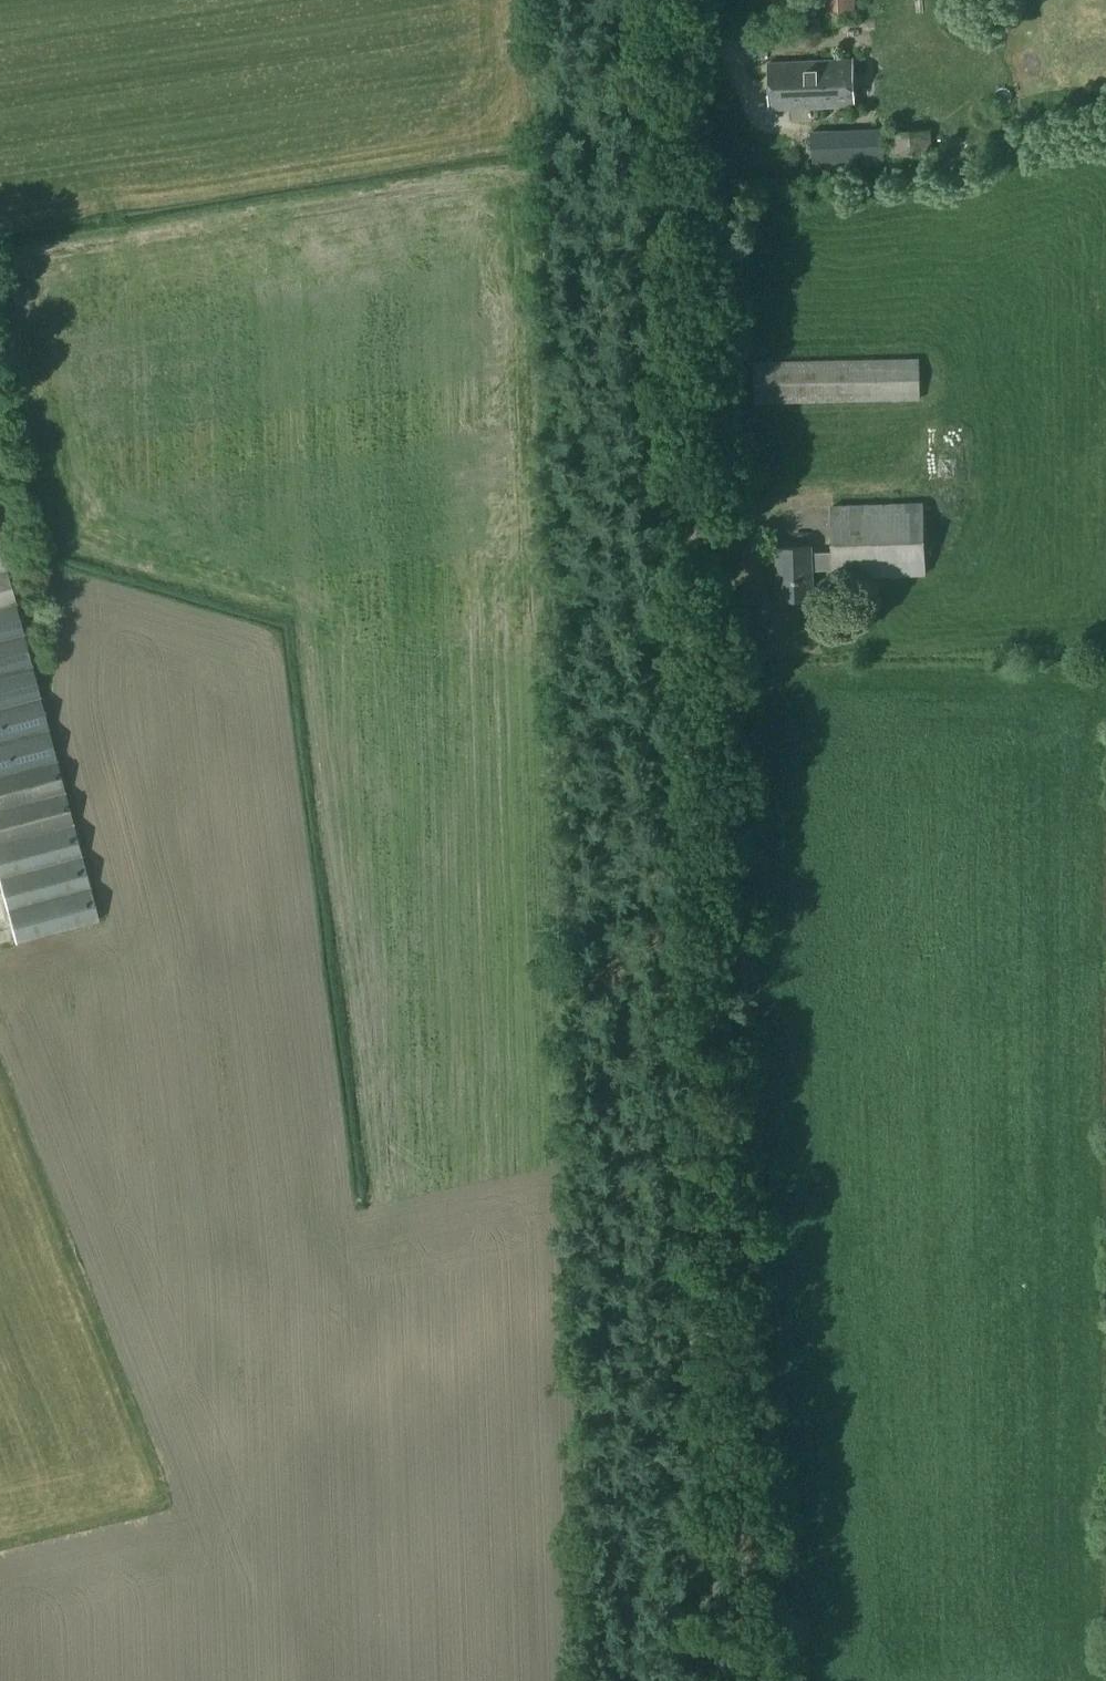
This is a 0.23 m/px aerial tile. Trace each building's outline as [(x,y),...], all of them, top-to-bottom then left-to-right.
[(822,21),(857,20),(856,0),(821,0),(822,21)] [(770,110),(854,106),(852,62),(768,65),(770,110)] [(812,163),(883,160),(882,129),(812,132),(812,163)] [(930,129),(889,131),(890,155),(932,153),(930,129)] [(755,404),(920,402),(920,359),(754,363),(755,404)] [(833,580),(926,577),(924,503),(831,506),(832,552),(812,552),(811,548),(776,549),(778,600),(813,599),(812,571),(832,570),(833,580)] [(15,943),(97,921),(0,544),(0,885),(15,943)]
